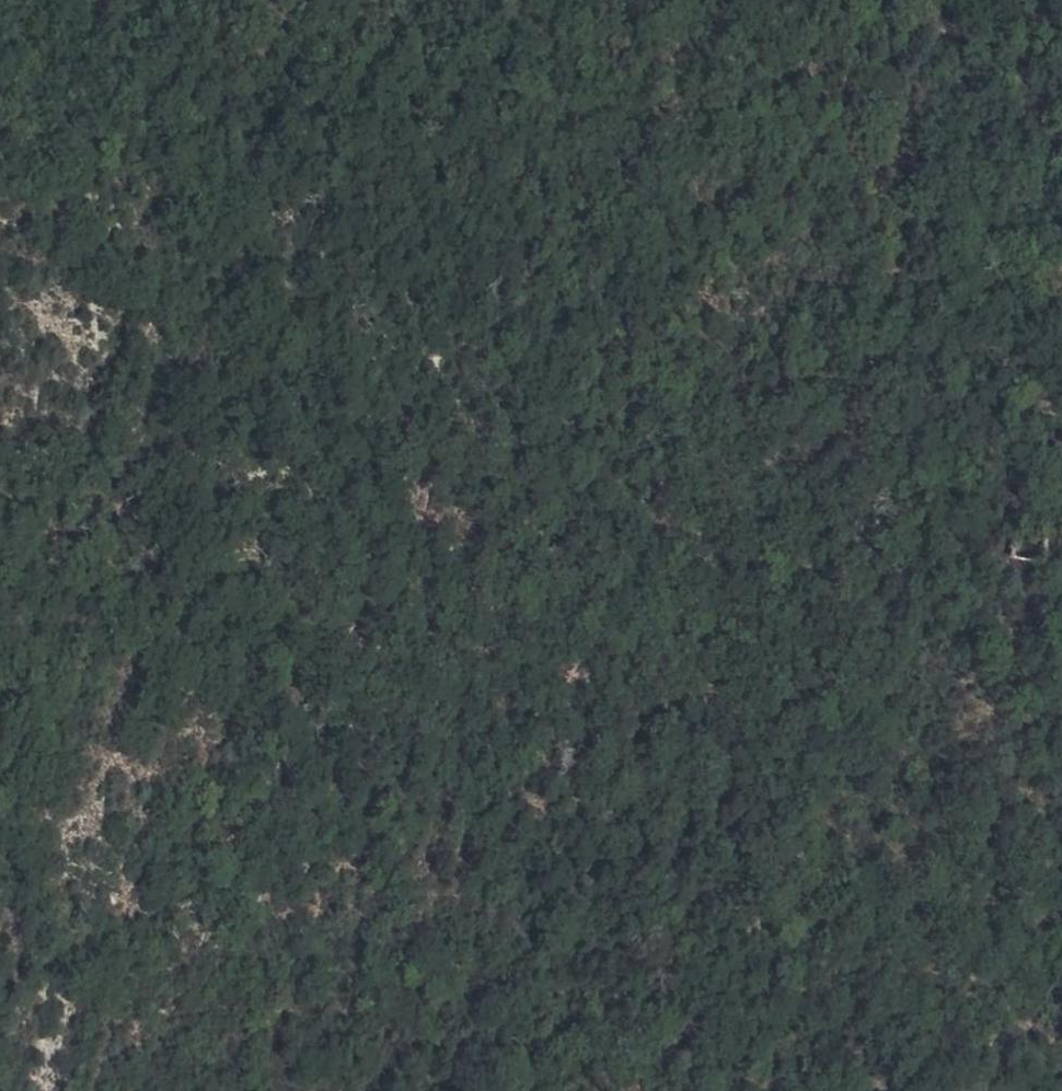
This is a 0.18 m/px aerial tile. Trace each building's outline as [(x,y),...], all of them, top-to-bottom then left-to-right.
[(1042,538),(1011,533),(1007,555),(1038,560),(1042,538)]
